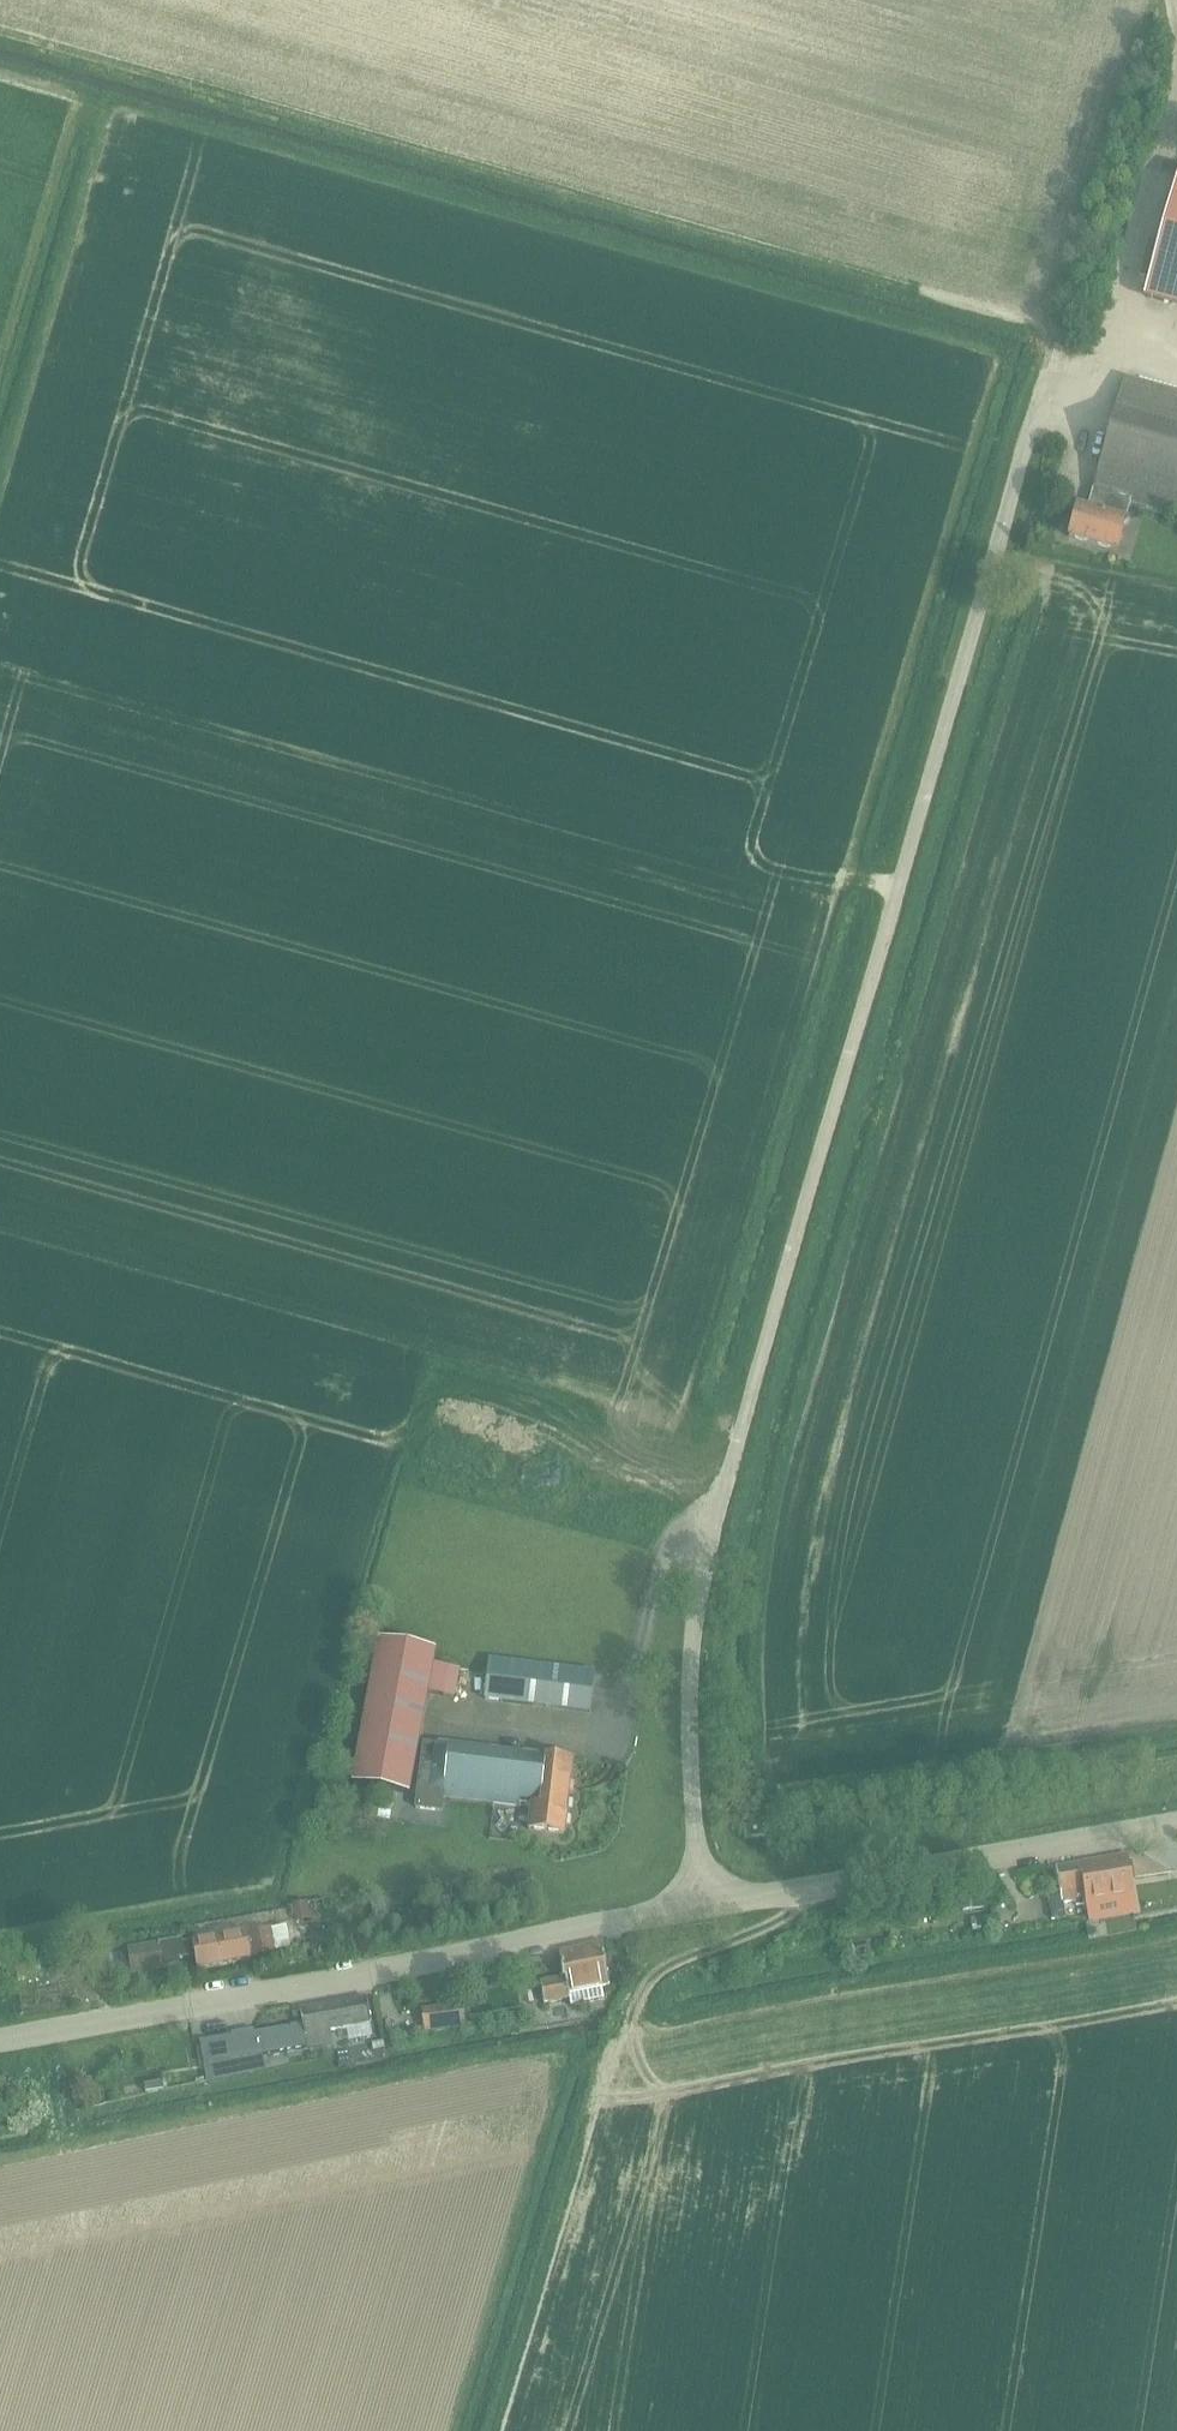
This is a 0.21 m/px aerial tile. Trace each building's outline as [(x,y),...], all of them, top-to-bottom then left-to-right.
[(1176,306),(1176,192),(1148,298),(1176,306)] [(1127,378),(1089,512),(1077,509),(1068,539),(1118,552),(1131,504),(1176,517),(1176,393),(1127,378)] [(409,1796),(430,1669),(433,1652),(376,1642),(351,1787),(409,1796)] [(589,1712),(593,1672),(487,1661),(483,1701),(589,1712)] [(418,1796),(417,1809),(441,1812),(443,1798),(532,1807),(530,1831),(549,1833),(549,1836),(557,1837),(557,1834),(564,1834),(571,1761),(537,1757),(433,1747),(423,1746),(418,1796)] [(380,1802),(377,1818),(390,1821),(393,1805),(391,1804),(380,1802)] [(323,1818),(320,1829),(332,1832),(335,1821),(323,1818)] [(750,1823),(751,1838),(766,1836),(764,1821),(750,1823)] [(1125,1855),(1078,1863),(1086,1905),(1107,1901),(1133,1897),(1126,1860),(1125,1855)] [(1056,1867),(1061,1897),(1061,1898),(1047,1900),(1050,1921),(1066,1919),(1064,1903),(1083,1900),(1084,1905),(1086,1905),(1078,1863),(1056,1867)] [(530,1873),(515,1875),(518,1892),(533,1889),(530,1873)] [(1161,1883),(1163,1895),(1176,1893),(1176,1880),(1161,1883)] [(386,1900),(370,1902),(374,1927),(390,1924),(386,1900)] [(308,1902),(293,1905),(293,1907),(294,1911),(295,1919),(295,1923),(311,1921),(310,1913),(309,1908),(309,1904),(308,1902)] [(998,1915),(970,1920),(972,1933),(1000,1928),(998,1915)] [(1107,1915),(1088,1918),(1091,1935),(1091,1937),(1110,1934),(1110,1933),(1107,1915)] [(182,1940),(158,1943),(161,1965),(161,1967),(179,1965),(179,1959),(195,1957),(197,1968),(251,1958),(250,1956),(251,1956),(277,1951),(291,1949),(290,1944),(286,1926),(273,1929),(247,1933),(246,1931),(192,1941),(193,1943),(183,1944),(182,1941),(182,1940)] [(124,1949),(108,1951),(111,1974),(161,1967),(161,1965),(158,1943),(124,1947),(124,1949)] [(545,2005),(569,2001),(571,2008),(604,2001),(602,1989),(609,1988),(601,1943),(559,1950),(564,1975),(540,1979),(545,2005)] [(870,1945),(856,1947),(858,1955),(872,1953),(870,1945)] [(35,1965),(16,1968),(18,1979),(37,1976),(35,1965)] [(434,1993),(421,1994),(422,2006),(436,2004),(434,1993)] [(229,2038),(202,2043),(206,2064),(209,2083),(231,2079),(229,2070),(228,2061),(262,2056),(264,2056),(297,2050),(333,2044),(331,2030),(343,2028),(370,2024),(371,2023),(367,1998),(301,2009),(304,2026),(293,2028),(255,2034),(235,2037),(229,2038)] [(425,2033),(456,2028),(465,2027),(461,2004),(452,2005),(421,2009),(425,2033)] [(163,2079),(143,2083),(145,2093),(165,2089),(163,2079)]
